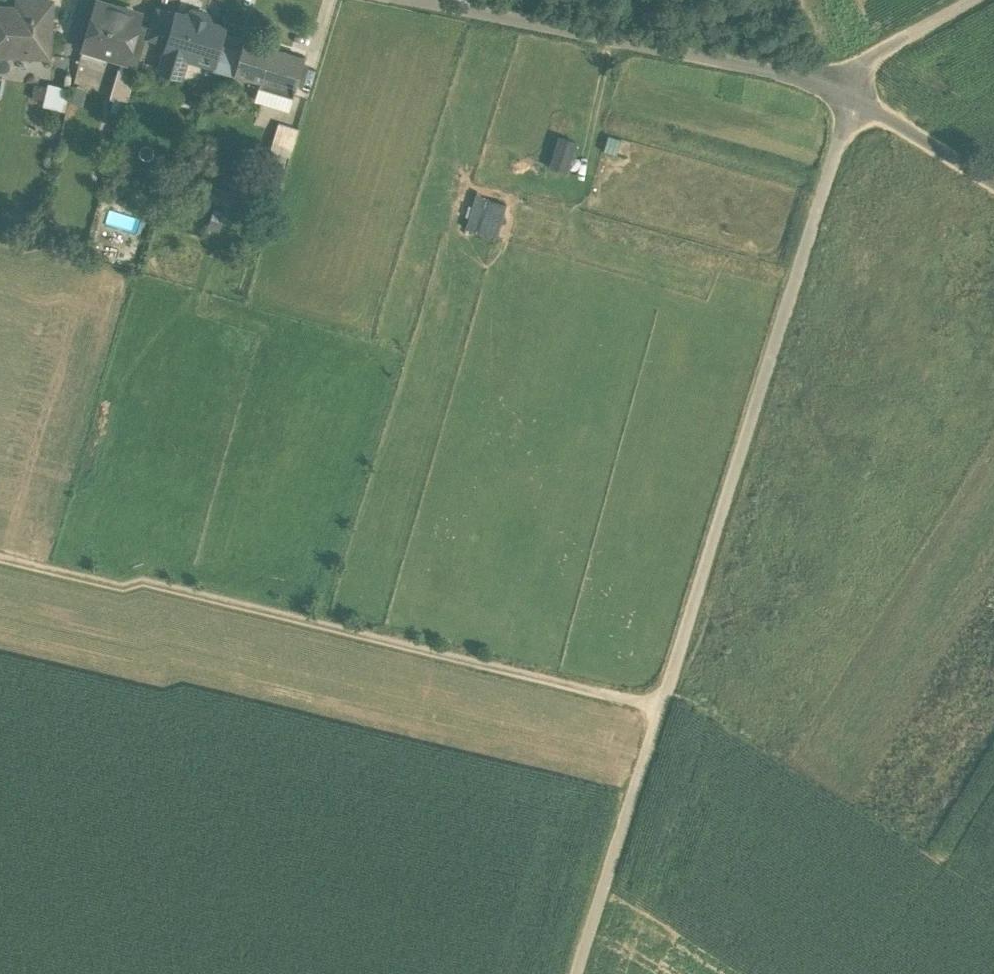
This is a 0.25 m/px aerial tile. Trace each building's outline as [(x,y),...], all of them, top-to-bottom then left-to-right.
[(0,15),(0,52),(30,53),(29,64),(49,65),(52,8),(27,7),(27,16),(0,15)] [(140,23),(97,10),(85,50),(115,59),(113,64),(127,68),(140,23)] [(176,20),(156,14),(146,47),(166,52),(176,20)] [(189,23),(176,19),(176,20),(166,52),(159,78),(176,83),(182,65),(213,74),(218,57),(225,34),(207,28),(209,22),(191,17),(189,23)] [(245,47),(241,63),(232,60),(226,78),(261,88),(259,94),(293,104),(305,65),(245,47)] [(232,60),(218,57),(213,74),(226,78),(232,60)] [(136,81),(119,76),(109,107),(127,112),(136,81)] [(71,97),(48,92),(42,114),(65,120),(71,97)] [(72,109),(87,113),(91,97),(76,93),(72,109)] [(296,111),(261,100),(257,114),(292,125),(296,111)] [(299,136),(279,130),(273,149),(292,156),(299,136)] [(576,147),(560,142),(551,173),(566,177),(576,147)] [(477,202),(468,233),(500,242),(508,211),(477,202)]
